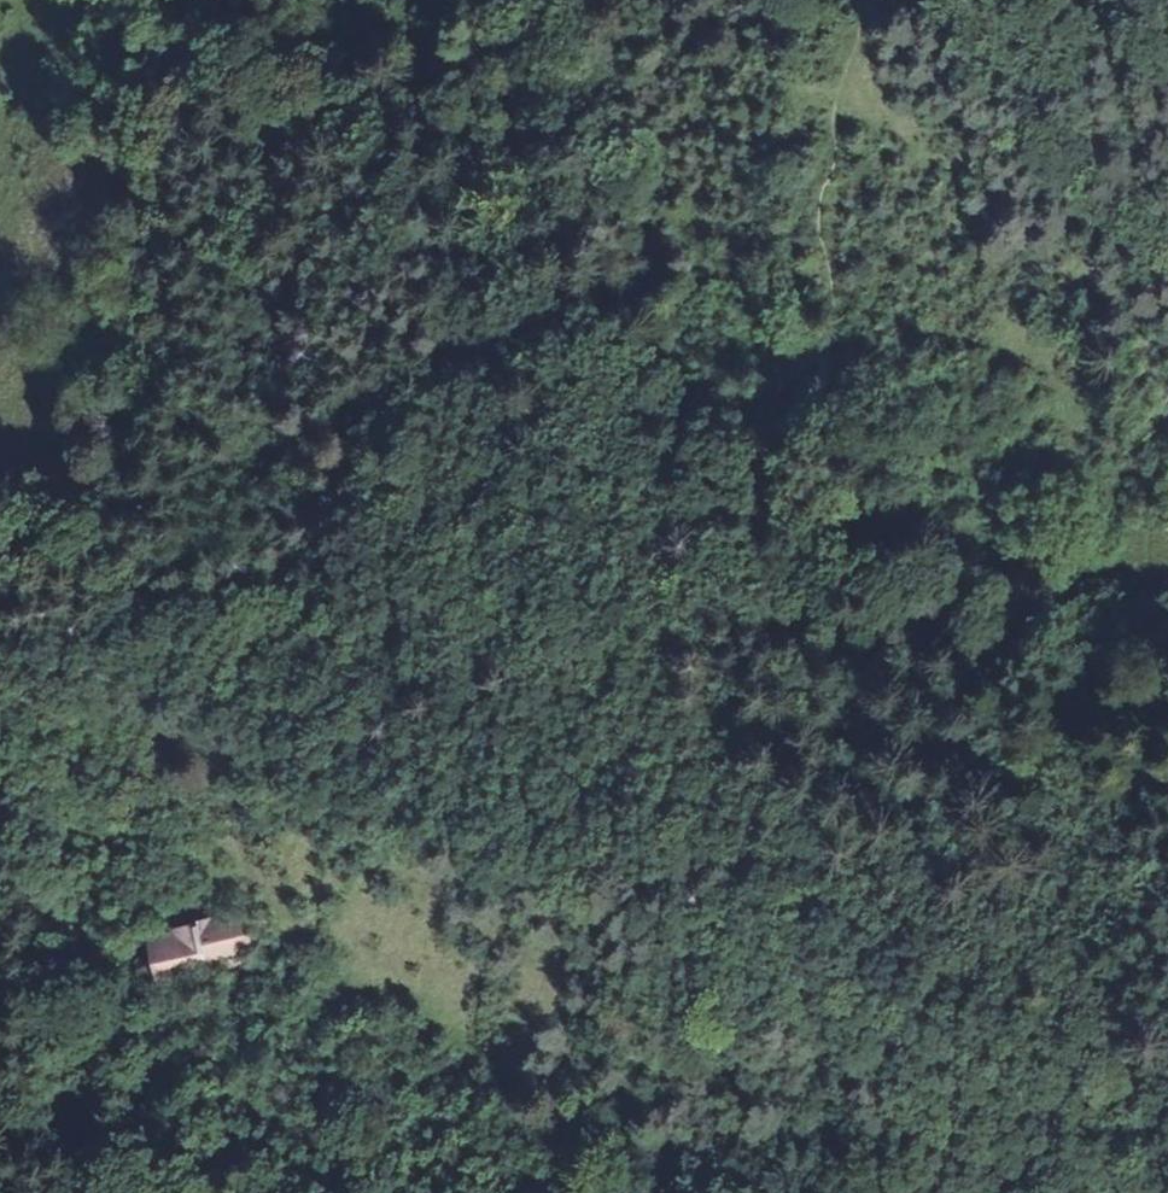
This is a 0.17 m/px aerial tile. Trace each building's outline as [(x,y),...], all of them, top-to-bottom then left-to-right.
[(238,904),(132,937),(150,998),(258,964),(238,904)]
